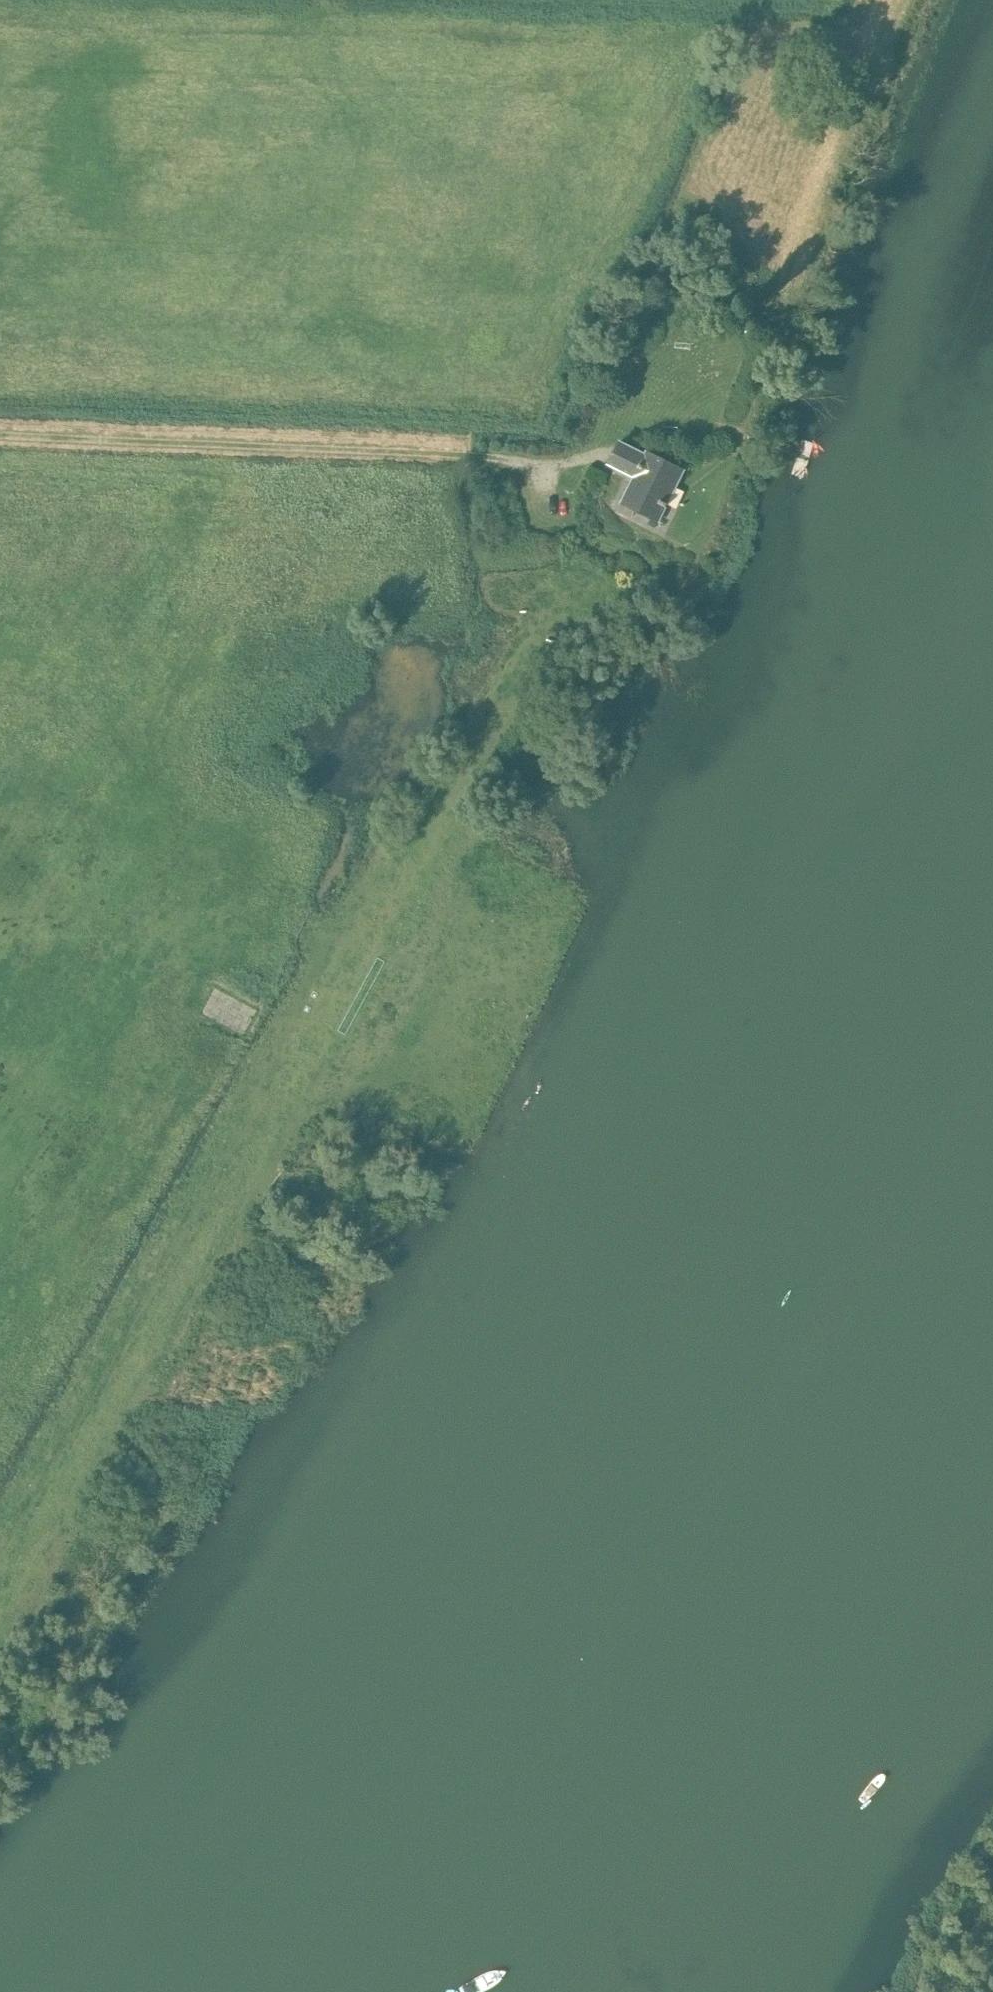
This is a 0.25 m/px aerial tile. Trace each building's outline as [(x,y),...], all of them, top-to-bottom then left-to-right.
[(684,470),(667,462),(646,452),(645,455),(620,442),(609,464),(605,466),(634,477),(621,503),(658,522),(684,470)]
